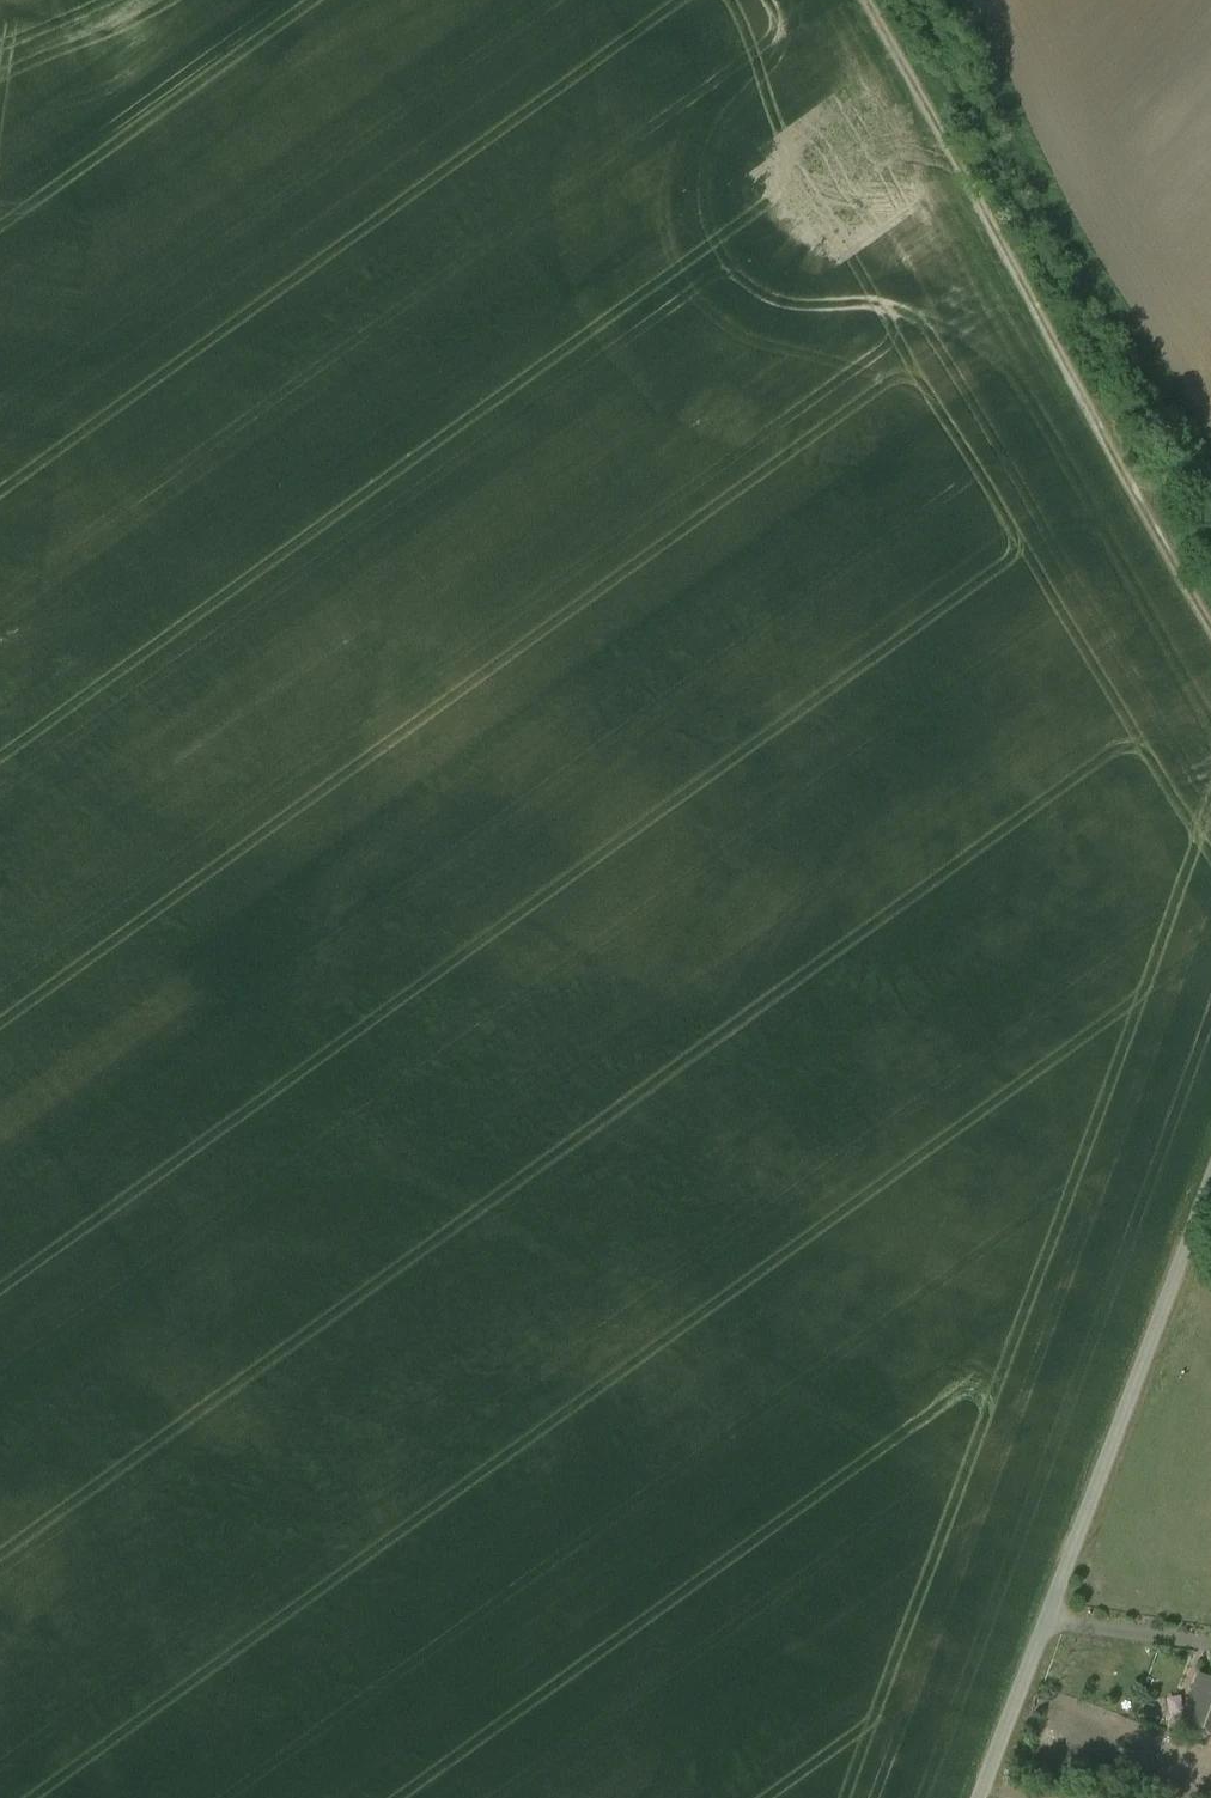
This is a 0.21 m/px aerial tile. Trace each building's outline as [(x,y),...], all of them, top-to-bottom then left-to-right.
[(1183,1721),(1210,1731),(1210,1681),(1200,1677),(1183,1721)]
